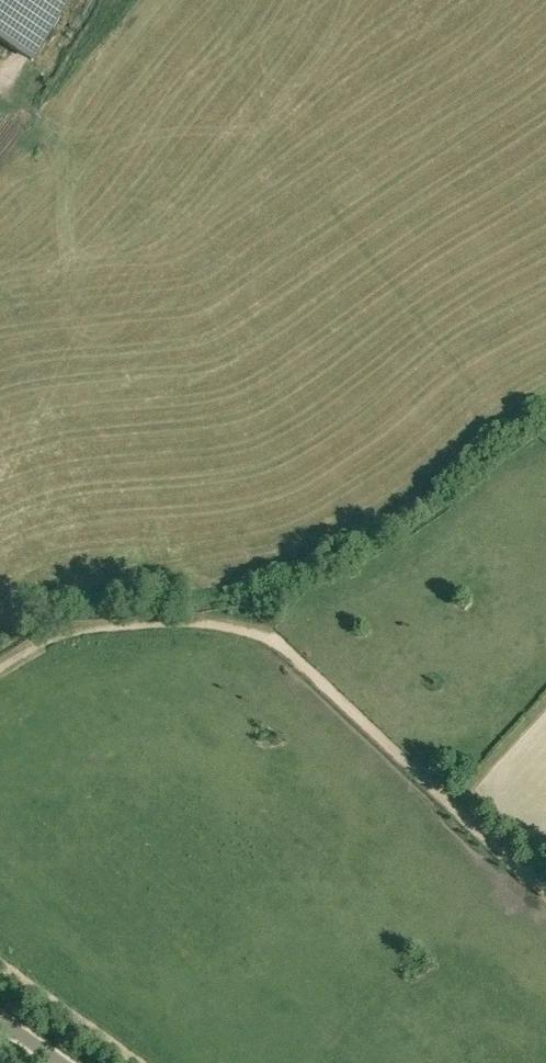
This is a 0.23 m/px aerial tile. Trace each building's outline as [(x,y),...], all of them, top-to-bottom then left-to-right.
[(31,62),(68,0),(0,0),(0,43),(31,62)]
